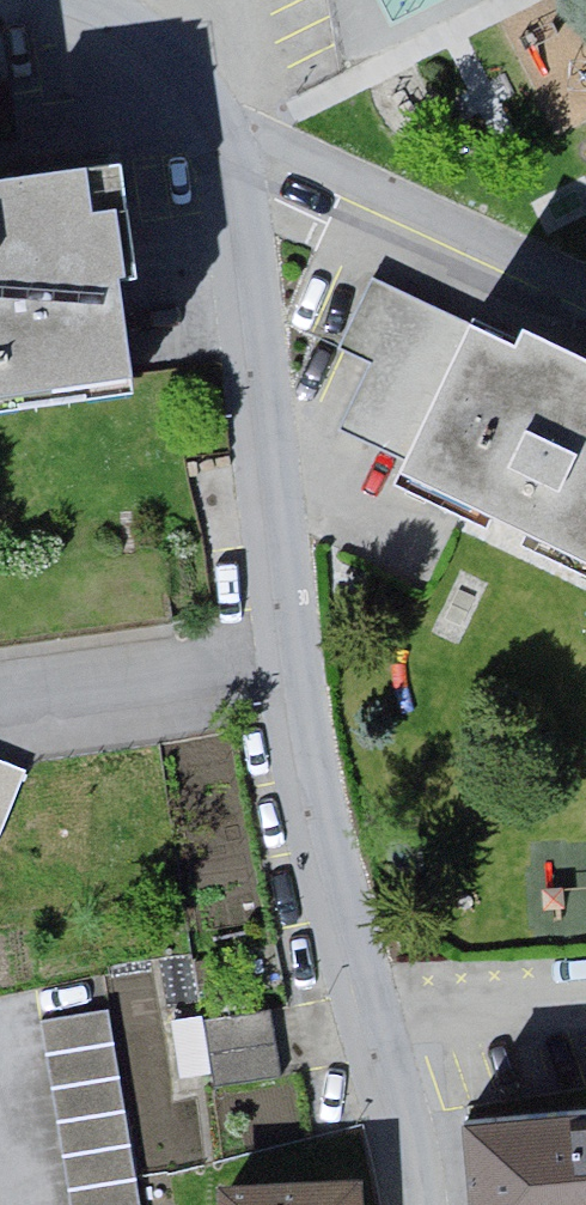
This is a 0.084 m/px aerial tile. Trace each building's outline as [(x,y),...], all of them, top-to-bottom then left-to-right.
[(171,382),(127,140),(0,163),(0,413),(171,382)] [(533,321),(525,338),(477,314),(402,472),(585,555),(585,343),(533,321)] [(0,759),(0,839),(27,769),(0,759)] [(38,1019),(69,1204),(141,1204),(107,1008),(38,1019)] [(270,1010),(204,1019),(215,1088),(283,1078),(270,1010)] [(476,1204),(585,1204),(585,1113),(470,1121),(476,1204)] [(225,1204),(368,1204),(367,1184),(225,1191),(225,1204)]
